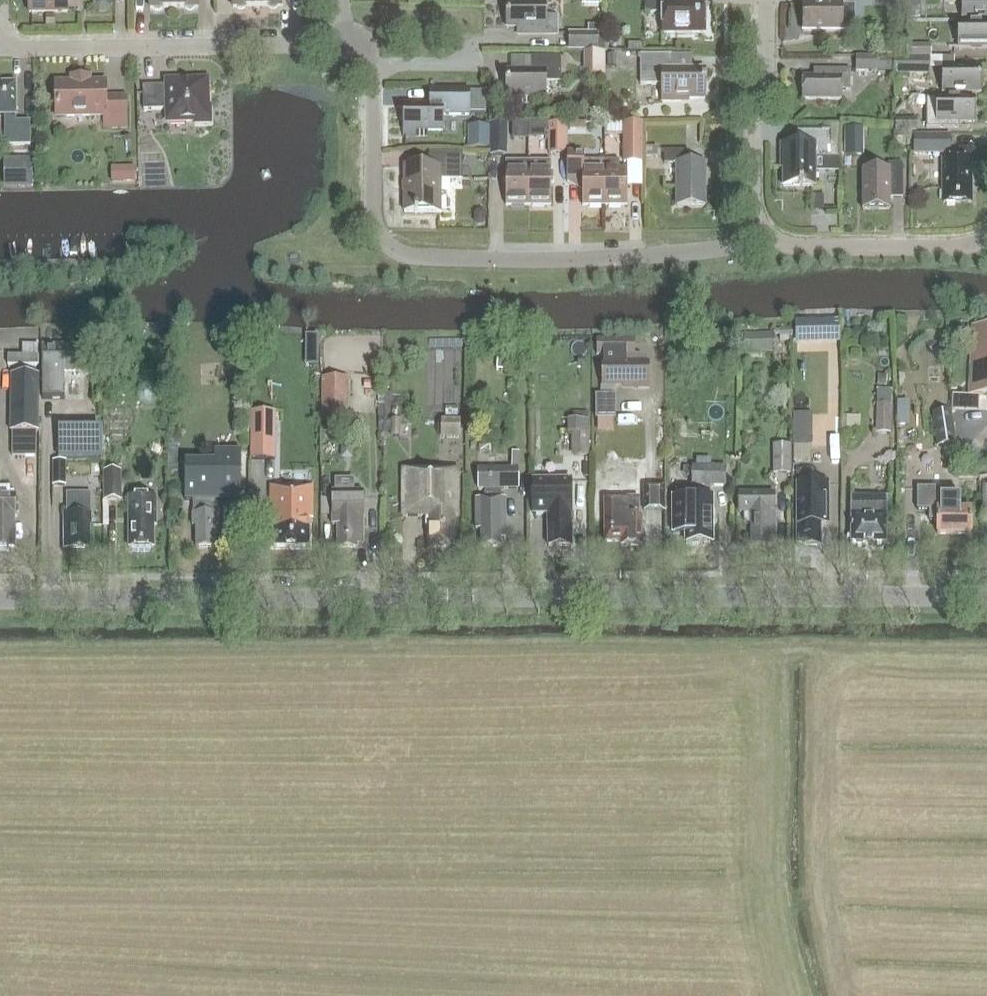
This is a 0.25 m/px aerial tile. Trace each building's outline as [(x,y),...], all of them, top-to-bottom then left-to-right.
[(28,12),(67,12),(67,0),(28,0),(28,12)] [(93,0),(94,8),(100,12),(107,12),(111,6),(111,0),(94,0),(93,0)] [(173,7),(173,0),(149,0),(149,8),(152,8),(155,10),(159,10),(162,8),(173,7)] [(173,7),(184,7),(187,10),(192,9),(194,7),(197,7),(197,0),(173,0),(173,7)] [(232,7),(235,7),(237,9),(243,9),(245,6),(256,6),(256,0),(232,0),(232,7)] [(256,6),(268,6),(270,8),(275,8),(277,6),(280,6),(280,0),(256,0),(256,6)] [(662,33),(704,33),(704,3),(676,3),(676,0),(644,0),(644,13),(662,13),(662,33)] [(854,0),(815,0),(815,4),(804,4),(804,31),(843,31),(843,30),(855,30),(855,4),(854,4),(854,0)] [(925,0),(906,0),(907,18),(925,18),(925,0)] [(942,4),(961,3),(961,16),(986,16),(986,0),(942,0),(942,4)] [(545,17),(545,3),(506,3),(506,28),(517,28),(517,35),(556,35),(556,17),(545,17)] [(959,46),(986,46),(986,23),(959,23),(959,46)] [(568,33),(568,49),(596,49),(596,33),(568,33)] [(908,43),(908,56),(932,56),(932,43),(908,43)] [(583,52),(583,77),(603,77),(603,52),(583,52)] [(616,55),(607,55),(608,68),(617,67),(616,55)] [(661,101),(687,101),(687,99),(704,99),(704,69),(671,69),(671,55),(639,55),(639,85),(661,85),(661,101)] [(532,57),(532,71),(506,71),(506,102),(530,102),(530,97),(544,97),(544,80),(560,80),(560,57),(532,57)] [(877,58),(877,57),(856,57),(857,70),(877,70),(877,58)] [(877,58),(877,70),(892,70),(891,58),(877,58)] [(896,58),(896,73),(931,73),(931,58),(896,58)] [(944,67),(944,91),(982,91),(981,67),(944,67)] [(805,98),(843,98),(843,89),(850,89),(850,68),(816,69),(816,76),(805,76),(805,98)] [(167,121),(193,121),(194,123),(210,123),(209,107),(207,107),(206,80),(166,81),(166,85),(142,86),(143,110),(167,109),(167,121)] [(104,129),(125,129),(124,98),(104,98),(104,82),(56,83),(56,116),(104,115),(104,129)] [(15,83),(0,83),(0,115),(4,115),(5,145),(30,145),(29,121),(15,121),(15,115),(16,115),(15,83)] [(468,115),(468,112),(484,112),(484,91),(468,91),(468,90),(429,90),(429,105),(403,105),(403,136),(427,136),(427,131),(442,131),(442,114),(468,115)] [(975,122),(975,98),(926,98),(927,128),(960,128),(960,122),(975,122)] [(601,118),(601,103),(594,103),(594,111),(583,111),(583,118),(601,118)] [(895,131),(917,132),(917,119),(895,119),(895,131)] [(548,122),(548,153),(564,153),(564,122),(548,122)] [(490,123),(490,155),(504,155),(504,123),(490,123)] [(641,123),(624,123),(625,134),(625,163),(641,163),(641,134),(641,123)] [(468,149),(489,149),(489,126),(468,126),(468,149)] [(864,156),(864,128),(843,128),(844,156),(864,156)] [(830,130),(796,130),(796,143),(781,143),(781,168),(782,168),(782,185),(814,185),(814,157),(830,157),(830,130)] [(914,135),(914,154),(950,154),(950,135),(914,135)] [(657,147),(646,147),(646,157),(657,157),(657,147)] [(688,151),(663,151),(663,164),(676,164),(676,205),(704,205),(704,163),(688,163),(688,151)] [(604,205),(603,160),(582,160),(582,152),(566,152),(566,178),(581,178),(581,205),(604,205)] [(428,153),(428,166),(403,166),(403,212),(414,212),(414,213),(417,213),(417,212),(451,212),(451,211),(440,211),(440,179),(461,179),(461,153),(428,153)] [(973,201),(973,158),(944,157),(944,201),(973,201)] [(32,158),(12,159),(13,187),(33,187),(32,158)] [(618,160),(603,160),(604,205),(626,205),(626,169),(618,169),(618,160)] [(505,205),(527,205),(527,161),(505,161),(505,205)] [(527,161),(527,205),(550,205),(550,161),(527,161)] [(864,208),(891,208),(891,197),(905,197),(905,162),(891,162),(891,168),(864,168),(864,208)] [(124,166),(124,182),(135,181),(134,166),(124,166)] [(840,336),(840,320),(808,320),(808,336),(840,336)] [(972,324),(968,394),(986,395),(986,325),(972,324)] [(771,351),(771,332),(743,333),(744,352),(771,351)] [(650,389),(650,362),(647,362),(640,354),(635,354),(635,338),(597,338),(596,356),(603,356),(603,385),(638,386),(638,389),(650,389)] [(42,345),(42,399),(65,400),(65,372),(80,372),(80,345),(42,345)] [(38,356),(8,356),(8,366),(38,367),(38,356)] [(505,359),(497,358),(496,370),(504,370),(505,359)] [(12,431),(36,431),(36,375),(8,375),(8,431),(12,431)] [(349,377),(322,377),(321,419),(348,419),(349,377)] [(889,433),(890,403),(875,403),(875,432),(889,433)] [(275,457),(275,411),(251,411),(251,457),(275,457)] [(955,442),(950,411),(932,414),(936,445),(955,442)] [(811,446),(811,414),(796,414),(793,414),(793,446),(796,446),(811,446)] [(460,419),(441,419),(441,439),(460,439),(460,419)] [(400,420),(390,420),(390,437),(400,437),(400,420)] [(12,431),(12,456),(37,456),(37,431),(36,431),(12,431)] [(59,433),(59,459),(102,458),(102,433),(59,433)] [(588,434),(574,434),(574,455),(587,455),(588,434)] [(164,450),(160,444),(153,444),(149,450),(153,456),(160,456),(164,450)] [(790,471),(790,444),(773,444),(774,471),(790,471)] [(185,463),(185,501),(193,501),(193,513),(192,513),(192,526),(196,526),(195,547),(219,547),(219,513),(218,513),(218,501),(241,501),(241,452),(214,451),(214,463),(185,463)] [(66,485),(66,460),(52,460),(52,485),(66,485)] [(481,528),(481,546),(500,546),(500,537),(506,537),(505,497),(501,497),(501,487),(518,487),(518,467),(478,468),(479,488),(485,488),(485,498),(476,498),(476,528),(481,528)] [(456,468),(402,468),(402,517),(426,517),(426,525),(429,530),(430,546),(453,546),(453,515),(456,515),(456,468)] [(691,468),(691,485),(725,485),(724,468),(691,468)] [(121,471),(104,471),(104,501),(121,501),(121,471)] [(603,473),(604,496),(621,495),(620,473),(603,473)] [(959,507),(959,496),(940,496),(941,481),(918,480),(918,495),(914,495),(914,508),(929,509),(929,519),(936,519),(935,532),(970,533),(971,510),(971,508),(959,507)] [(571,514),(571,513),(570,513),(569,503),(571,503),(570,481),(532,481),(533,514),(547,514),(548,546),(571,546),(571,524),(573,522),(573,516),(571,514)] [(828,483),(797,483),(796,543),(802,543),(802,545),(820,545),(820,523),(828,523),(828,483)] [(312,486),(270,485),(270,519),(273,519),(273,546),(308,546),(308,518),(312,518),(312,486)] [(663,509),(663,487),(644,487),(643,509),(663,509)] [(361,489),(332,490),(332,523),(338,523),(338,546),(356,545),(356,536),(362,536),(361,489)] [(90,492),(67,492),(67,516),(65,516),(65,542),(69,542),(69,548),(88,548),(88,526),(91,526),(90,492)] [(773,492),(739,493),(739,512),(744,512),(744,520),(748,524),(752,524),(752,544),(769,544),(769,536),(775,536),(775,512),(773,512),(773,492)] [(669,529),(686,528),(686,543),(690,543),(693,545),(697,544),(700,542),(712,542),(712,527),(714,527),(714,523),(716,521),(716,517),(713,515),(713,513),(711,513),(711,495),(681,496),(669,496),(669,529)] [(0,496),(0,548),(13,548),(13,514),(15,514),(15,496),(0,496)] [(156,497),(127,497),(128,548),(153,547),(153,526),(156,526),(156,497)] [(886,543),(886,541),(894,542),(895,523),(886,523),(886,497),(850,497),(850,542),(853,542),(856,545),(862,545),(865,542),(886,543)] [(604,500),(605,542),(621,542),(620,546),(642,546),(641,519),(639,519),(639,500),(638,500),(638,501),(628,501),(628,500),(604,500)]
